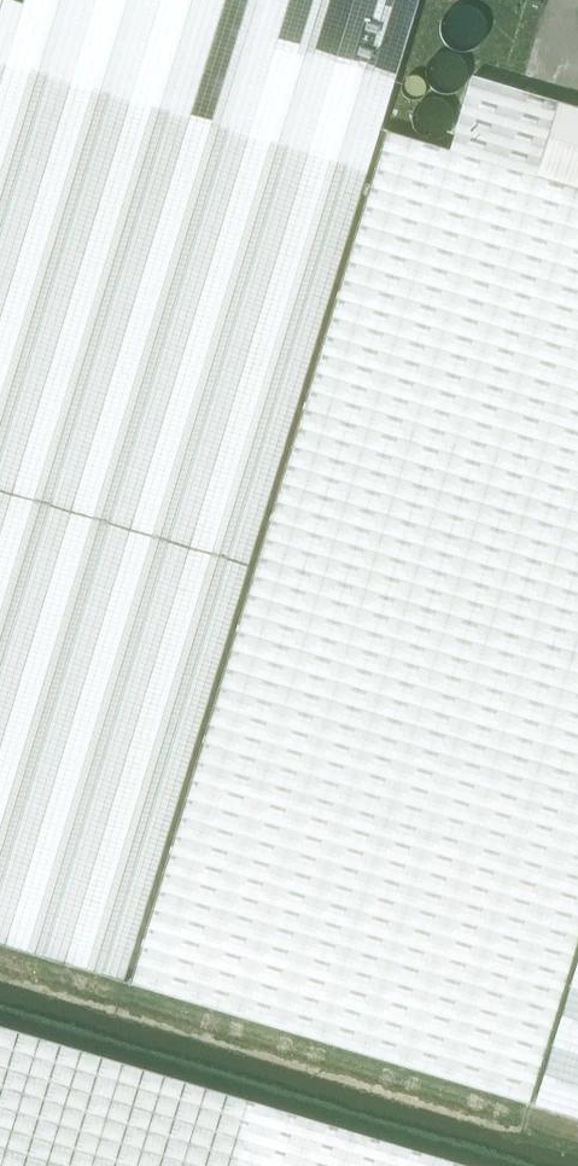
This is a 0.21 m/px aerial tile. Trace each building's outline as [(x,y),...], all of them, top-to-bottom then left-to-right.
[(123,982),(418,0),(23,0),(22,4),(7,0),(0,0),(0,945),(123,982)] [(449,151),(577,190),(577,109),(472,77),(449,151)] [(449,151),(387,132),(131,984),(528,1103),(577,936),(577,190),(449,151)] [(534,1106),(577,1119),(577,958),(534,1106)] [(0,1027),(0,1165),(463,1165),(0,1027)]
